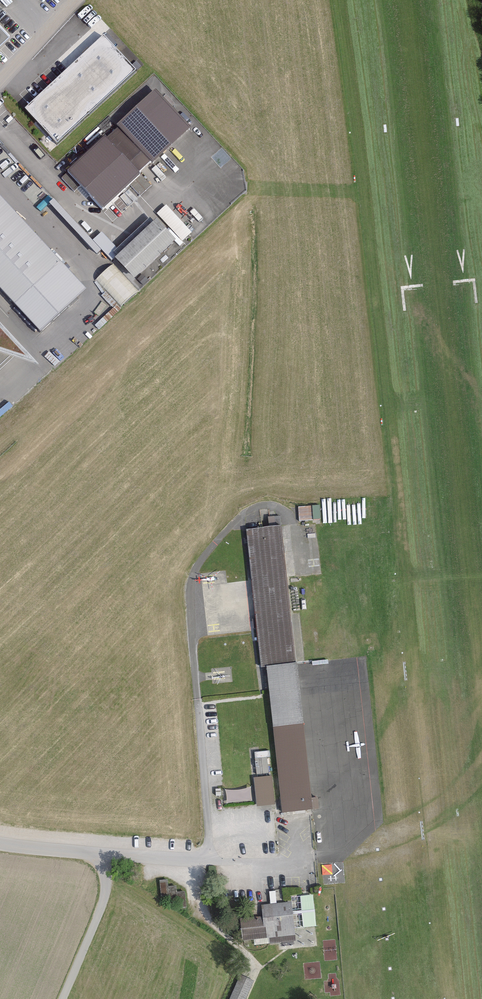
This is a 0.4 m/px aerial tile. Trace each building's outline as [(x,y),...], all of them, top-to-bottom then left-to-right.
[(0,28),(0,46),(9,38),(0,28)] [(134,69),(103,36),(24,110),(55,143),(134,69)] [(66,173),(100,210),(190,126),(155,90),(66,173)] [(12,303),(56,261),(0,204),(0,290),(12,303)] [(156,219),(115,258),(134,279),(176,239),(156,219)] [(14,358),(39,367),(0,325),(0,370),(14,358)] [(312,506),(299,507),(299,520),(313,519),(312,506)] [(281,526),(245,530),(261,668),(266,667),(296,664),(281,526)] [(266,667),(270,728),(304,724),(296,664),(266,667)] [(270,728),(280,812),(310,810),(319,809),(318,798),(312,798),(304,724),(270,728)] [(253,778),(256,806),(275,804),(272,776),(253,778)] [(167,880),(159,880),(161,897),(169,896),(170,903),(178,902),(178,908),(186,907),(184,891),(177,892),(176,886),(168,886),(167,880)] [(294,930),(316,929),(315,895),(300,896),(299,890),(285,890),(285,902),(261,903),(262,913),(239,914),(240,943),(295,942),(294,930)] [(253,982),(239,975),(228,998),(245,998),(253,982)]
